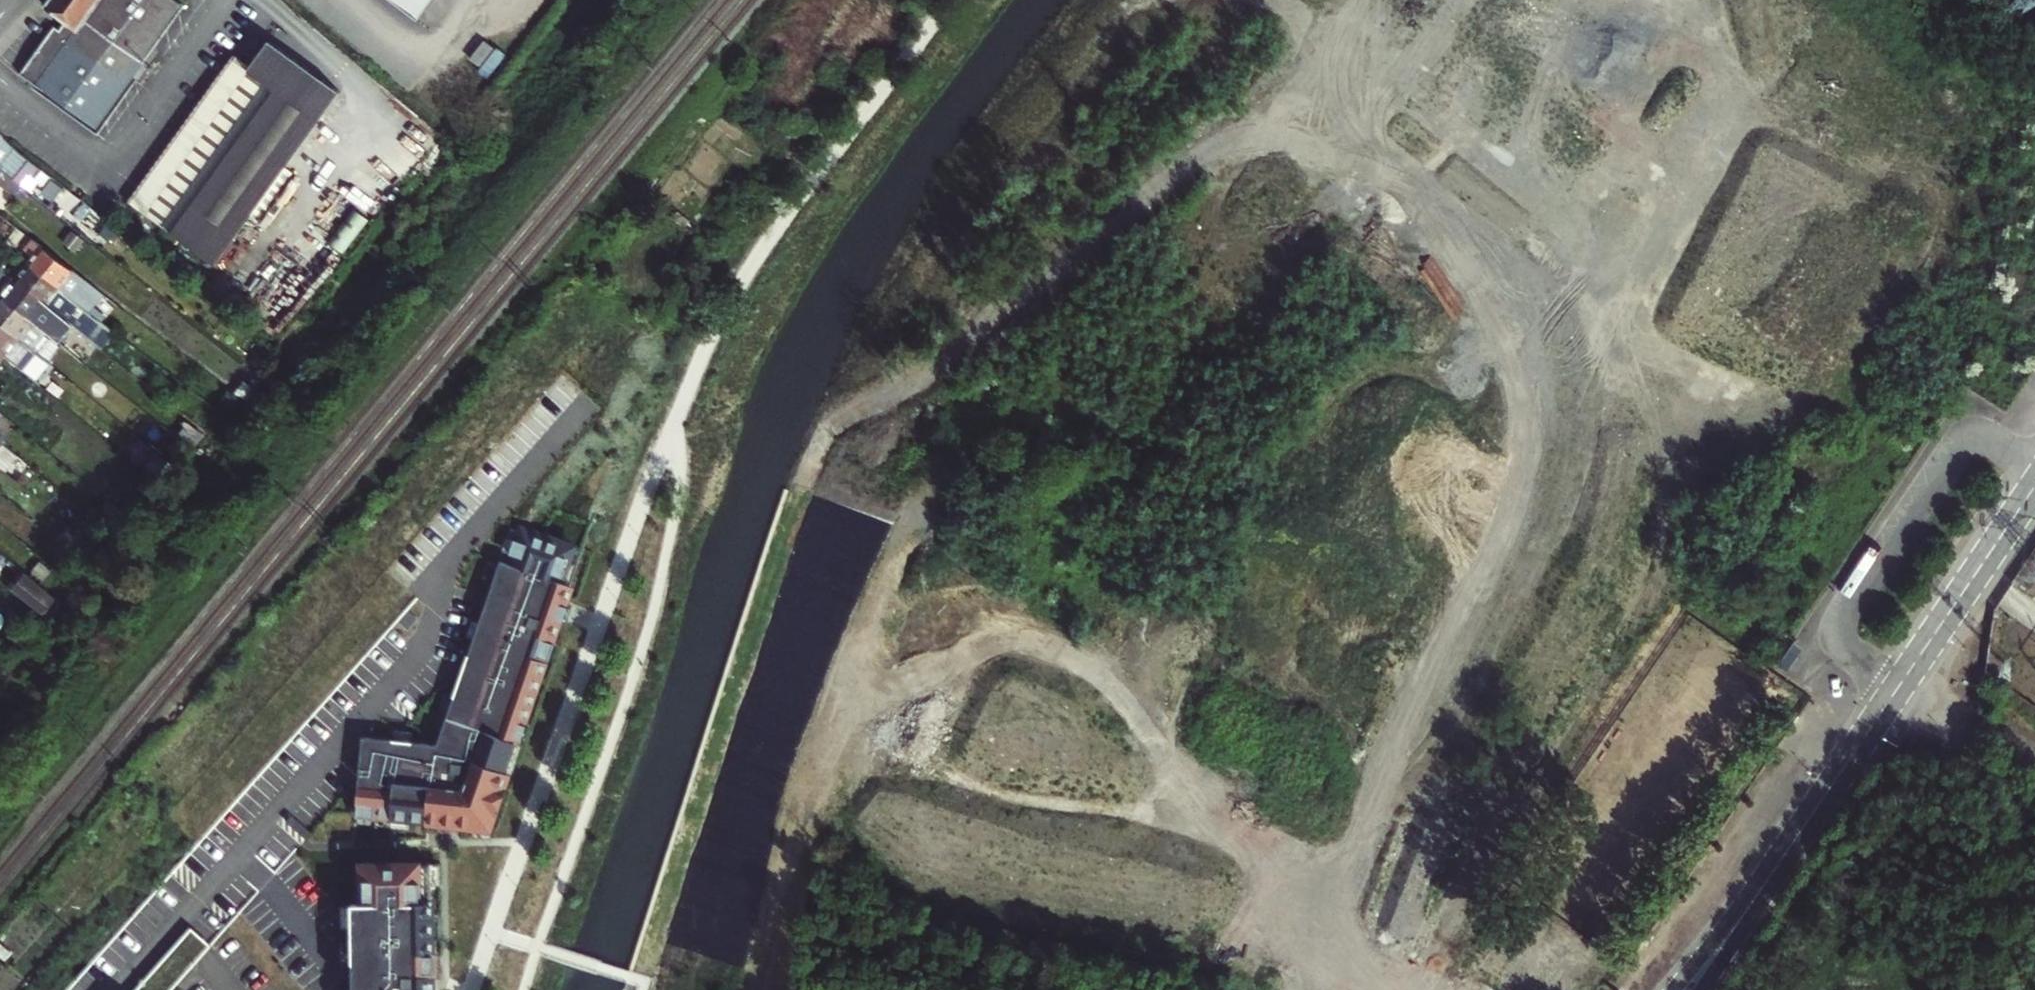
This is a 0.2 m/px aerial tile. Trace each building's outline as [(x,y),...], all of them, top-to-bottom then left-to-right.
[(186,8),(176,0),(50,0),(44,7),(64,21),(59,28),(54,25),(19,73),(96,130),(186,8)] [(415,21),(431,0),(388,0),(415,21)] [(233,54),(145,175),(233,239),(250,215),(257,219),(290,172),(284,168),(337,93),(267,41),(250,66),(233,54)] [(482,44),(468,61),(476,68),(490,50),(482,44)] [(1,168),(5,172),(21,185),(30,174),(35,178),(42,169),(23,153),(0,132),(0,168),(1,168)] [(0,168),(0,183),(15,195),(22,186),(21,185),(5,172),(1,168),(0,168)] [(145,175),(127,199),(216,263),(233,239),(145,175)] [(5,245),(11,250),(24,235),(18,231),(5,245)] [(101,294),(32,241),(24,251),(32,258),(28,263),(97,320),(101,314),(91,307),(101,294)] [(0,268),(14,252),(11,250),(5,245),(0,251),(0,268)] [(97,320),(28,263),(14,279),(84,336),(97,346),(111,330),(97,320)] [(14,279),(0,297),(0,298),(59,345),(70,354),(84,336),(14,279)] [(34,354),(45,363),(59,345),(0,298),(0,326),(34,354)] [(3,356),(21,371),(34,354),(0,326),(0,354),(3,356)] [(0,447),(0,469),(4,472),(16,457),(2,445),(0,447)] [(158,459),(149,470),(156,476),(165,465),(158,459)] [(361,736),(354,812),(487,825),(506,770),(502,768),(512,740),(516,741),(582,551),(522,529),(510,563),(500,559),(437,742),(361,736)] [(111,539),(101,531),(94,539),(104,548),(111,539)] [(22,570),(9,587),(38,611),(51,594),(22,570)] [(429,864),(364,866),(365,903),(352,903),(353,989),(432,989),(429,864)]
